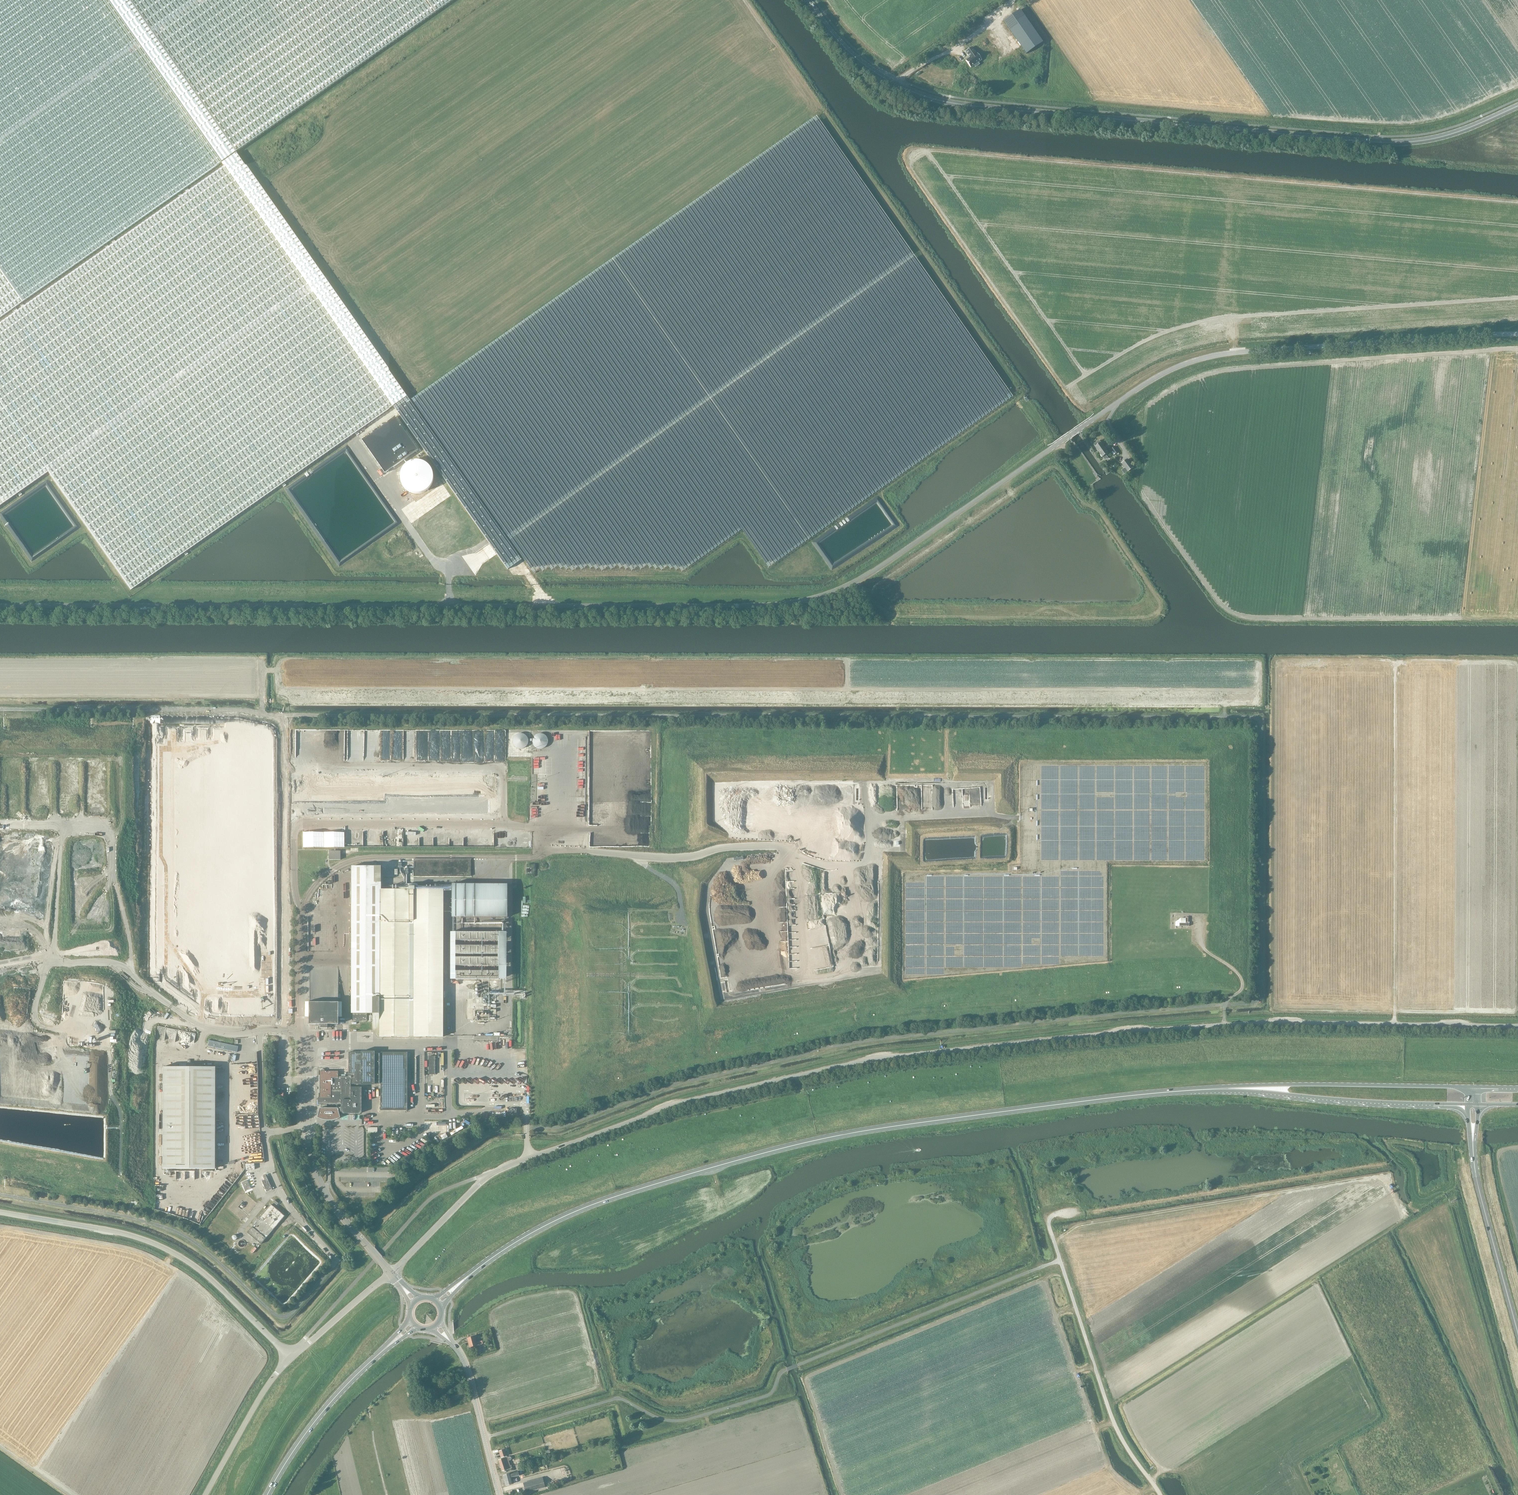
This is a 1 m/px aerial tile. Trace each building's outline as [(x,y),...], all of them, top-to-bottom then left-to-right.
[(214,167),(233,154),(236,152),(424,20),(435,13),(435,12),(453,0),(0,0),(0,318),(214,167)] [(1025,11),(1010,21),(1030,49),(1044,40),(1025,11)] [(970,68),(974,65),(976,67),(979,64),(978,62),(982,60),(977,53),(976,53),(971,47),(965,51),(970,58),(965,60),(970,68)] [(0,323),(0,505),(48,472),(131,590),(312,463),(393,409),(506,566),(520,559),(528,571),(685,571),(738,530),(769,566),(1012,396),(812,113),(423,386),(411,394),(238,156),(0,323)] [(362,440),(385,473),(418,450),(395,417),(362,440)] [(1106,445),(1104,446),(1101,442),(1101,443),(1099,441),(1094,444),(1096,446),(1095,446),(1099,452),(1109,445),(1108,443),(1105,445),(1106,445)] [(1109,445),(1099,452),(1103,457),(1105,459),(1108,457),(1106,455),(1109,453),(1106,449),(1108,448),(1111,446),(1109,445)] [(1134,467),(1127,459),(1122,463),(1125,468),(1122,470),(1124,474),(1134,467)] [(848,532),(848,542),(858,541),(858,532),(848,532)] [(515,746),(517,748),(519,749),(522,749),(524,748),(526,746),(528,744),(528,742),(528,739),(527,737),(525,735),(523,734),(520,733),(518,734),(515,735),(513,738),(513,741),(513,744),(515,746)] [(537,749),(540,749),(543,749),(545,747),(547,745),(548,742),(548,740),(547,737),(545,735),(543,734),(540,733),(537,734),(535,735),(533,738),(532,740),(532,743),(533,745),(535,747),(537,749)] [(330,860),(341,860),(341,851),(330,851),(330,860)] [(381,866),(376,866),(352,866),(352,1013),(352,1021),(367,1021),(367,1013),(373,1013),(373,1031),(380,1031),(380,1036),(443,1036),(444,889),(415,889),(415,886),(409,886),(409,889),(381,889),(381,866)] [(452,917),(507,917),(508,884),(452,884),(452,917)] [(503,930),(446,930),(446,964),(503,964),(503,930)] [(309,1024),(318,1024),(338,1024),(338,1017),(342,1017),(342,1002),(306,1002),(306,1017),(309,1017),(309,1024)] [(238,1046),(234,1046),(209,1040),(207,1046),(237,1052),(238,1046)] [(361,1061),(361,1052),(349,1052),(349,1074),(355,1073),(355,1083),(355,1084),(361,1084),(361,1061)] [(375,1084),(375,1052),(361,1052),(361,1061),(361,1084),(375,1084)] [(375,1052),(375,1084),(381,1084),(381,1110),(407,1111),(407,1071),(409,1071),(409,1066),(407,1066),(407,1052),(375,1052)] [(453,1066),(459,1068),(462,1061),(456,1059),(453,1066)] [(214,1067),(163,1067),(162,1169),(214,1169),(214,1067)] [(362,1087),(352,1087),(351,1083),(355,1083),(355,1073),(349,1074),(349,1076),(338,1076),(338,1071),(325,1071),(325,1070),(324,1069),(323,1069),(322,1069),(321,1070),(321,1071),(320,1071),(320,1097),(319,1097),(319,1098),(318,1098),(318,1099),(319,1100),(318,1100),(318,1101),(318,1104),(321,1104),(321,1112),(320,1112),(318,1117),(320,1117),(321,1118),(323,1118),(324,1119),(326,1119),(327,1119),(329,1119),(330,1119),(332,1119),(333,1119),(335,1119),(337,1118),(338,1118),(340,1117),(338,1112),(342,1111),(342,1112),(342,1113),(343,1113),(360,1113),(361,1113),(361,1112),(362,1112),(362,1087)] [(451,1121),(425,1121),(425,1132),(451,1132),(451,1121)] [(272,1189),(267,1178),(262,1181),(267,1192),(272,1189)] [(247,1180),(242,1182),(245,1191),(251,1188),(247,1180)] [(212,1201),(216,1197),(212,1192),(208,1196),(212,1201)] [(271,1204),(251,1228),(247,1232),(261,1244),(285,1216),(271,1204)] [(287,1291),(291,1295),(304,1281),(300,1277),(287,1291)] [(469,1347),(483,1343),(482,1340),(480,1341),(479,1337),(475,1338),(475,1336),(467,1338),(469,1347)] [(425,1399),(444,1395),(442,1385),(423,1390),(425,1399)] [(453,1400),(463,1398),(461,1390),(451,1392),(453,1400)] [(500,1468),(501,1468),(502,1471),(512,1468),(511,1465),(510,1465),(509,1461),(511,1460),(511,1459),(511,1457),(510,1457),(508,1457),(507,1457),(498,1460),(501,1466),(500,1467),(500,1468)] [(512,1478),(519,1476),(518,1471),(503,1475),(506,1485),(513,1483),(512,1478)] [(545,1487),(544,1484),(547,1483),(546,1480),(543,1481),(543,1478),(523,1483),(526,1492),(545,1487)]
